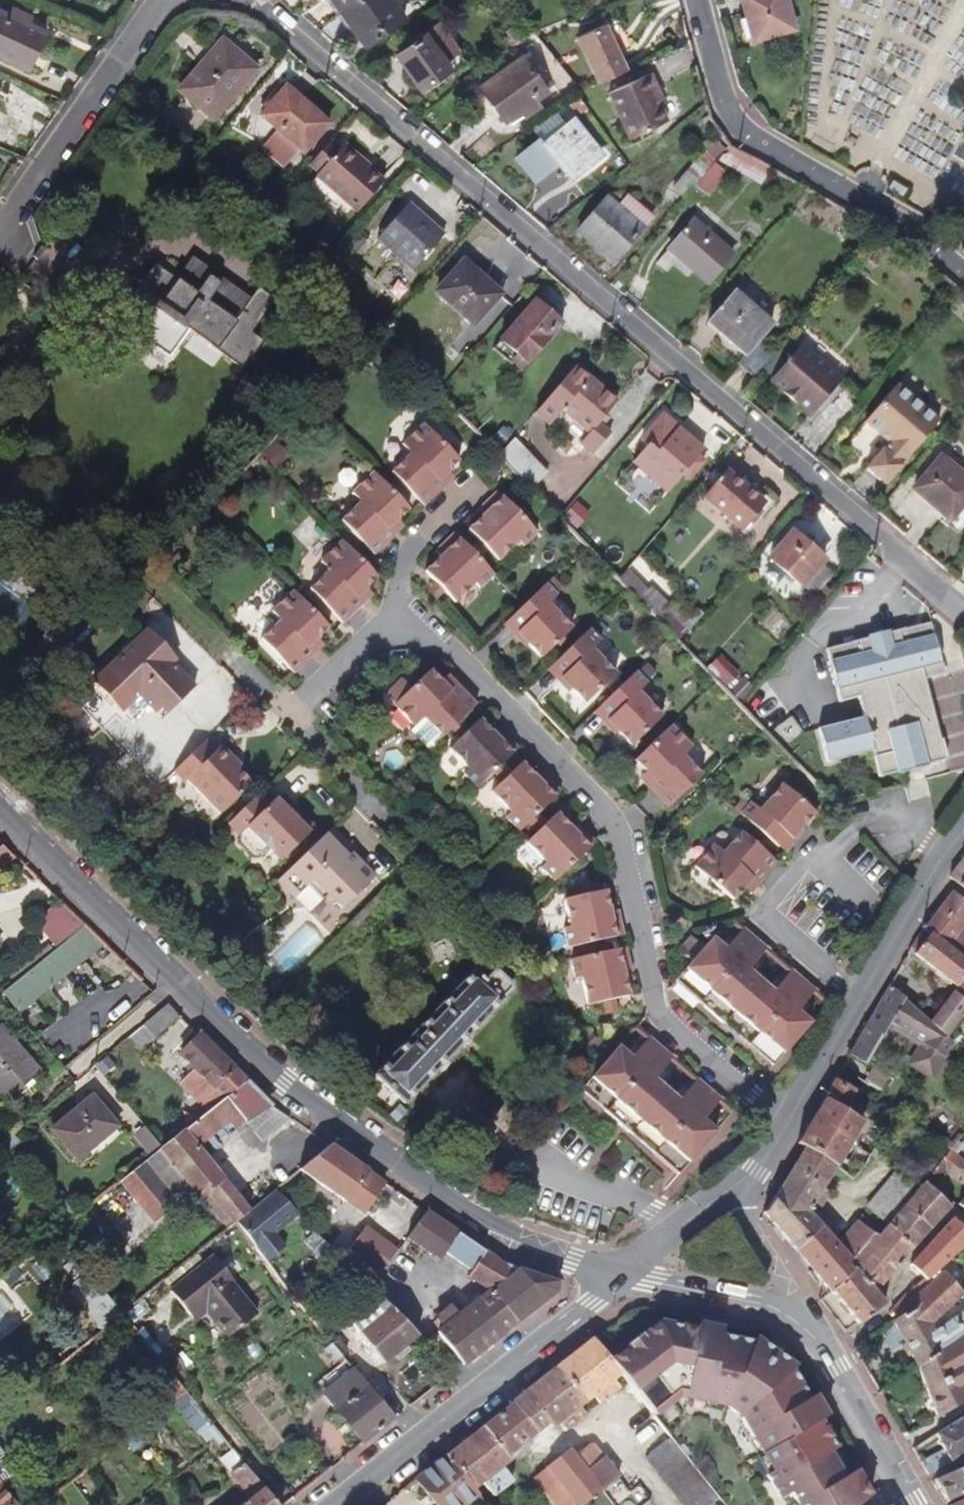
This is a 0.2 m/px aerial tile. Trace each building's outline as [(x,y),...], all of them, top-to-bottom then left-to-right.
[(340,13),(358,0),(331,0),(340,13)] [(340,13),(365,46),(404,18),(391,0),(358,0),(340,13)] [(747,17),(740,19),(745,39),(752,37),(753,41),(795,29),(787,0),(742,0),(747,17)] [(27,71),(45,32),(27,23),(21,20),(24,13),(13,8),(10,15),(0,11),(0,58),(27,71)] [(30,16),(24,13),(21,20),(27,23),(30,16)] [(444,62),(438,55),(453,43),(439,25),(423,36),(419,31),(407,39),(411,44),(410,45),(401,51),(396,55),(421,91),(436,80),(449,70),(444,62)] [(577,37),(598,84),(626,71),(605,25),(577,37)] [(512,47),(523,38),(513,27),(506,32),(510,37),(508,42),(503,45),(505,48),(510,45),(512,47)] [(211,121),(256,70),(222,40),(178,92),(211,121)] [(398,47),(401,51),(410,45),(406,41),(398,47)] [(459,51),(453,43),(438,55),(444,62),(459,51)] [(521,57),(480,87),(505,122),(520,111),(525,117),(540,105),(536,99),(547,92),(521,57)] [(663,100),(650,73),(609,93),(630,138),(667,121),(658,102),(663,100)] [(303,154),(329,123),(286,86),(272,102),(267,98),(261,104),(266,109),(260,116),(303,154)] [(531,146),(550,169),(558,162),(572,179),(602,155),(573,119),(562,128),(544,143),(540,139),(531,146)] [(724,153),(730,146),(723,136),(717,142),(724,153)] [(310,165),(319,173),(339,149),(330,142),(310,165)] [(724,153),(717,142),(699,159),(693,165),(673,188),(685,198),(696,186),(714,165),(718,160),(724,153)] [(358,211),(383,181),(342,146),(339,149),(319,173),(316,175),(358,211)] [(724,153),(718,160),(762,184),(771,168),(760,161),(731,147),(730,146),(724,153)] [(725,171),(714,165),(696,186),(709,197),(725,171)] [(902,196),(905,189),(894,182),(890,189),(902,196)] [(578,230),(615,262),(653,218),(629,197),(619,209),(606,197),(578,230)] [(377,239),(413,271),(444,235),(408,203),(377,239)] [(469,220),(461,214),(452,224),(460,230),(469,220)] [(692,221),(668,249),(709,283),(732,256),(692,221)] [(192,257),(184,267),(203,281),(207,275),(210,276),(213,278),(215,279),(216,280),(218,282),(220,284),(208,301),(234,321),(250,299),(192,257)] [(436,292),(473,325),(501,294),(463,262),(436,292)] [(177,280),(154,263),(134,291),(156,307),(136,337),(169,359),(182,340),(187,344),(194,334),(243,370),(263,341),(252,332),(276,299),(259,287),(250,299),(234,321),(208,301),(220,284),(218,282),(216,280),(215,279),(213,278),(210,276),(207,275),(203,281),(184,267),(177,280)] [(738,364),(755,379),(763,370),(776,355),(758,340),(772,325),(734,292),(707,323),(723,337),(745,356),(738,364)] [(539,296),(492,349),(505,360),(513,351),(524,361),(527,364),(562,324),(551,314),(555,309),(539,296)] [(796,351),(786,343),(776,355),(763,370),(773,378),(770,381),(811,415),(841,381),(800,346),(796,351)] [(513,351),(505,360),(511,366),(516,361),(520,365),(524,361),(513,351)] [(12,384),(20,374),(5,362),(0,369),(0,376),(12,384)] [(617,402),(574,366),(535,413),(549,424),(562,410),(590,432),(580,444),(593,454),(611,435),(599,425),(617,402)] [(897,385),(864,422),(888,442),(866,469),(885,485),(939,420),(897,385)] [(439,480),(448,472),(459,461),(425,424),(404,444),(413,454),(393,472),(424,506),(445,487),(439,480)] [(503,428),(495,437),(502,444),(511,435),(510,434),(513,431),(508,428),(506,430),(503,428)] [(633,462),(668,492),(703,450),(677,428),(657,452),(648,445),(633,462)] [(495,437),(492,441),(500,447),(502,444),(495,437)] [(527,452),(514,438),(499,454),(532,488),(547,473),(527,452)] [(942,460),(915,491),(948,521),(963,503),(963,479),(942,460)] [(488,462),(482,467),(493,479),(499,473),(488,462)] [(396,519),(409,508),(374,470),(353,490),(361,500),(341,519),(373,552),(394,533),(387,527),(396,519)] [(439,480),(445,487),(454,478),(448,472),(439,480)] [(749,521),(764,503),(754,495),(727,472),(705,498),(741,529),(749,521)] [(537,533),(497,491),(478,509),(484,515),(468,530),(479,541),(487,549),(498,560),(518,542),(523,547),(537,533)] [(592,540),(603,529),(590,515),(578,526),(592,540)] [(402,526),(396,519),(387,527),(394,533),(402,526)] [(771,558),(802,585),(821,563),(824,560),(793,532),(771,558)] [(470,550),(454,533),(435,552),(441,557),(425,572),(435,583),(444,592),(455,603),(475,582),(480,588),(494,574),(478,558),(470,550)] [(365,587),(376,577),(362,562),(343,540),(320,562),(330,573),(311,591),(341,623),(362,603),(357,598),(366,589),(366,588),(365,587)] [(470,550),(478,558),(487,549),(479,541),(470,550)] [(190,555),(182,548),(175,555),(182,563),(190,555)] [(182,563),(175,555),(172,559),(180,566),(182,563)] [(821,563),(802,585),(814,595),(833,573),(821,563)] [(629,571),(620,581),(629,590),(668,630),(678,621),(667,609),(669,607),(651,589),(648,591),(644,587),(629,571)] [(366,588),(378,578),(376,577),(365,587),(366,588)] [(435,583),(427,591),(435,600),(444,592),(435,583)] [(523,605),(509,619),(520,629),(516,633),(526,643),(541,658),(572,628),(549,603),(557,595),(546,583),(523,605)] [(371,594),(366,589),(357,598),(362,603),(371,594)] [(704,589),(697,597),(707,605),(713,597),(704,589)] [(261,639),(294,673),(314,654),(308,647),(317,639),(329,627),(326,624),(316,614),(293,590),(271,611),(280,620),(261,639)] [(371,594),(362,603),(363,604),(372,596),(371,594)] [(669,607),(667,609),(678,621),(668,630),(672,635),(677,640),(687,631),(680,623),(691,613),(677,599),(669,607)] [(109,610),(100,602),(93,610),(101,618),(109,610)] [(342,624),(363,604),(362,603),(341,623),(342,624)] [(101,618),(93,610),(82,621),(91,629),(101,618)] [(34,653),(52,670),(89,630),(72,613),(34,653)] [(520,629),(509,619),(503,625),(523,646),(526,643),(516,633),(520,629)] [(97,630),(104,637),(112,628),(105,621),(97,630)] [(880,778),(946,761),(926,679),(934,678),(931,667),(941,664),(931,623),(898,631),(901,643),(862,653),(859,641),(826,649),(840,702),(859,697),(864,717),(818,729),(829,774),(876,762),(880,778)] [(557,660),(553,664),(564,675),(560,678),(570,689),(585,703),(615,673),(615,672),(595,652),(591,649),(599,640),(590,628),(557,660)] [(166,648),(147,629),(105,670),(133,700),(139,695),(156,712),(170,699),(175,705),(195,687),(172,663),(161,652),(166,648)] [(901,643),(898,631),(859,641),(862,653),(901,643)] [(693,639),(687,633),(679,642),(685,649),(693,639)] [(314,654),(323,645),(317,639),(308,647),(314,654)] [(161,652),(172,663),(176,659),(166,648),(161,652)] [(730,683),(739,674),(720,656),(712,665),(730,683)] [(931,667),(934,678),(934,680),(946,676),(943,663),(941,664),(931,667)] [(568,691),(570,689),(560,678),(564,675),(553,664),(547,670),(568,691)] [(638,674),(635,671),(599,707),(611,718),(607,722),(618,732),(633,747),(663,717),(639,692),(648,684),(645,681),(655,672),(648,664),(638,674)] [(476,705),(457,684),(450,690),(441,682),(431,669),(411,688),(407,691),(400,684),(399,682),(385,695),(394,704),(393,705),(414,726),(410,731),(428,752),(451,729),(460,720),(476,705)] [(748,684),(739,674),(730,683),(724,689),(733,699),(748,684)] [(441,682),(450,690),(457,684),(447,676),(441,682)] [(400,684),(407,691),(411,688),(404,680),(400,684)] [(175,705),(170,699),(156,712),(161,719),(175,705)] [(611,718),(599,707),(592,714),(614,735),(618,732),(607,722),(611,718)] [(518,748),(501,729),(495,734),(480,719),(469,729),(460,738),(449,748),(469,769),(463,774),(478,788),(493,773),(501,765),(518,748)] [(451,729),(460,738),(469,729),(460,720),(451,729)] [(671,725),(634,761),(646,773),(654,782),(648,788),(668,808),(702,776),(683,756),(693,747),(671,725)] [(456,735),(451,730),(445,736),(450,741),(456,735)] [(216,750),(205,739),(172,771),(184,784),(187,780),(220,814),(252,783),(237,768),(230,761),(233,757),(221,745),(216,750)] [(230,761),(237,768),(241,764),(233,757),(230,761)] [(560,791),(543,773),(537,778),(522,762),(510,774),(502,782),(491,792),(510,812),(505,817),(519,832),(529,823),(537,814),(560,791)] [(493,773),(502,782),(510,774),(501,765),(493,773)] [(710,779),(713,782),(719,775),(716,772),(710,779)] [(648,788),(654,782),(646,773),(640,779),(648,788)] [(802,828),(815,812),(783,784),(760,810),(751,803),(749,806),(746,808),(740,803),(735,809),(741,814),(740,815),(778,847),(788,835),(792,839),(802,828)] [(257,795),(228,824),(239,835),(239,842),(253,855),(260,856),(268,848),(281,861),(309,833),(275,799),(268,806),(257,795)] [(595,842),(578,823),(572,829),(557,813),(546,823),(537,832),(526,842),(540,857),(535,862),(554,882),(595,842)] [(537,832),(546,823),(537,814),(529,823),(537,832)] [(534,830),(529,824),(519,833),(525,838),(534,830)] [(227,838),(234,831),(228,825),(221,832),(227,838)] [(350,843),(333,827),(322,837),(317,842),(277,881),(295,899),(307,886),(321,901),(327,895),(341,909),(374,877),(356,859),(348,857),(342,850),(350,843)] [(778,847),(785,853),(804,829),(802,828),(792,839),(788,835),(778,847)] [(759,885),(777,862),(741,832),(723,852),(714,844),(694,867),(733,900),(744,888),(751,878),(759,885)] [(759,845),(768,853),(774,846),(765,838),(759,845)] [(350,843),(342,850),(348,857),(357,847),(352,842),(350,843)] [(15,857),(4,845),(0,847),(0,869),(15,857)] [(959,865),(949,878),(959,885),(963,889),(963,858),(959,865)] [(751,894),(759,885),(751,878),(744,888),(751,894)] [(155,879),(147,886),(153,893),(161,885),(155,879)] [(579,896),(591,893),(589,882),(577,885),(579,896)] [(305,909),(309,913),(321,901),(307,886),(295,899),(305,909)] [(611,912),(606,890),(591,893),(579,896),(565,899),(571,927),(564,928),(568,948),(624,935),(619,910),(611,912)] [(963,921),(963,901),(953,893),(943,905),(924,930),(929,935),(930,933),(963,959),(963,933),(958,929),(963,921)] [(86,924),(60,900),(35,921),(58,948),(86,924)] [(17,982),(4,993),(20,1012),(104,942),(86,924),(58,948),(53,952),(17,982)] [(692,962),(675,981),(773,1066),(808,1023),(796,1013),(816,990),(792,970),(774,991),(749,970),(767,949),(744,928),(725,949),(713,938),(704,948),(692,962)] [(930,933),(929,935),(924,930),(922,930),(910,947),(916,951),(914,954),(956,987),(929,1022),(947,1038),(963,1013),(963,959),(930,933)] [(679,950),(692,962),(704,948),(690,936),(679,950)] [(600,943),(580,948),(582,957),(602,952),(600,943)] [(17,982),(53,952),(48,946),(13,976),(17,982)] [(632,973),(627,948),(582,957),(570,960),(574,979),(582,977),(588,1005),(605,1001),(607,1012),(618,1010),(615,999),(630,996),(625,974),(632,973)] [(374,1075),(404,1104),(503,998),(511,989),(511,985),(497,972),(493,972),(484,981),(473,971),(374,1075)] [(925,1017),(905,998),(905,997),(890,985),(849,1055),(865,1064),(889,1024),(924,1044),(913,1062),(932,1074),(952,1042),(947,1038),(929,1022),(925,1017)] [(179,1017),(167,1004),(144,1025),(130,1036),(141,1048),(154,1037),(154,1038),(179,1017)] [(0,1026),(0,1093),(7,1101),(40,1072),(0,1026)] [(207,1112),(247,1081),(199,1034),(180,1054),(195,1068),(179,1082),(207,1112)] [(624,1050),(586,1093),(679,1175),(716,1132),(704,1120),(722,1099),(698,1079),(680,1100),(655,1078),(673,1057),(650,1037),(632,1058),(624,1050)] [(111,1059),(103,1066),(108,1072),(116,1065),(111,1059)] [(850,1145),(862,1123),(844,1111),(846,1107),(853,1111),(858,1101),(856,1101),(859,1095),(834,1080),(824,1099),(797,1143),(805,1148),(836,1166),(837,1167),(850,1145)] [(233,1223),(249,1211),(195,1147),(227,1122),(235,1129),(247,1122),(248,1124),(261,1112),(255,1104),(263,1096),(247,1081),(207,1112),(162,1148),(151,1157),(145,1162),(121,1181),(155,1223),(189,1195),(197,1204),(201,1201),(207,1208),(208,1206),(214,1201),(233,1223)] [(77,1160),(118,1127),(92,1095),(51,1129),(77,1160)] [(255,1104),(261,1112),(268,1105),(269,1103),(263,1096),(255,1104)] [(289,1119),(268,1105),(261,1112),(248,1124),(262,1141),(289,1119)] [(406,1112),(400,1105),(391,1115),(398,1121),(406,1112)] [(892,1119),(879,1112),(872,1125),(883,1132),(892,1119)] [(159,1144),(145,1128),(135,1136),(151,1157),(162,1148),(159,1144)] [(331,1144),(300,1170),(370,1219),(392,1188),(387,1185),(367,1171),(331,1144)] [(821,1205),(829,1194),(822,1189),(836,1166),(805,1148),(802,1152),(780,1188),(765,1213),(797,1252),(823,1227),(808,1211),(814,1201),(821,1205)] [(951,1150),(925,1183),(932,1190),(947,1173),(962,1185),(963,1183),(963,1161),(951,1150)] [(925,1180),(935,1168),(927,1161),(917,1174),(925,1180)] [(888,1225),(919,1189),(898,1171),(867,1207),(888,1225)] [(913,1248),(951,1207),(932,1190),(925,1183),(919,1189),(888,1225),(913,1248)] [(300,1213),(276,1188),(259,1202),(249,1211),(233,1223),(268,1262),(285,1247),(274,1234),(300,1213)] [(227,1229),(233,1223),(214,1201),(208,1206),(227,1229)] [(60,1210),(69,1223),(78,1216),(67,1204),(60,1210)] [(503,1264),(458,1233),(428,1212),(408,1239),(441,1260),(446,1253),(472,1270),(467,1277),(490,1290),(458,1315),(451,1305),(436,1318),(437,1319),(443,1328),(440,1331),(437,1333),(464,1365),(518,1324),(558,1292),(559,1283),(544,1277),(503,1264)] [(861,1216),(857,1221),(874,1234),(878,1237),(882,1232),(861,1216)] [(963,1247),(963,1228),(953,1219),(910,1265),(925,1279),(927,1280),(963,1247)] [(852,1259),(874,1234),(857,1221),(838,1244),(829,1234),(823,1227),(797,1252),(803,1258),(831,1291),(854,1269),(847,1264),(852,1259)] [(876,1292),(913,1248),(888,1225),(882,1232),(878,1237),(874,1234),(852,1259),(847,1264),(854,1269),(831,1291),(859,1324),(885,1305),(878,1296),(876,1292)] [(348,1251),(380,1275),(398,1250),(366,1226),(348,1251)] [(312,1251),(329,1267),(340,1256),(325,1239),(312,1251)] [(75,1267),(81,1263),(69,1249),(64,1253),(75,1267)] [(190,1315),(202,1306),(206,1311),(227,1338),(257,1314),(231,1282),(234,1281),(214,1257),(170,1291),(190,1315)] [(122,1314),(81,1263),(75,1267),(71,1270),(74,1273),(69,1277),(108,1325),(122,1314)] [(963,1293),(943,1272),(929,1284),(927,1280),(925,1279),(911,1291),(916,1296),(914,1298),(918,1305),(898,1318),(894,1321),(919,1367),(953,1343),(963,1335),(963,1312),(935,1332),(931,1324),(963,1293)] [(918,1305),(914,1298),(916,1296),(911,1291),(910,1289),(891,1311),(898,1318),(918,1305)] [(391,1306),(375,1292),(344,1319),(383,1364),(394,1356),(398,1360),(410,1351),(407,1346),(419,1335),(391,1306)] [(137,1305),(126,1314),(134,1324),(144,1314),(137,1305)] [(206,1311),(202,1306),(190,1315),(194,1321),(206,1311)] [(443,1328),(437,1319),(433,1323),(440,1331),(443,1328)] [(791,1369),(794,1366),(757,1340),(755,1343),(721,1336),(723,1329),(699,1324),(698,1329),(661,1322),(643,1336),(647,1341),(635,1351),(631,1346),(613,1360),(622,1373),(655,1415),(680,1396),(728,1406),(741,1415),(774,1471),(767,1474),(782,1499),(792,1493),(799,1504),(858,1504),(871,1496),(857,1471),(844,1478),(830,1453),(837,1449),(821,1421),(828,1416),(815,1395),(808,1399),(791,1369)] [(141,1328),(137,1332),(157,1356),(161,1353),(141,1328)] [(953,1343),(963,1365),(963,1335),(953,1343)] [(509,1455),(539,1432),(549,1424),(552,1428),(559,1422),(566,1431),(586,1415),(579,1406),(594,1395),(600,1404),(621,1388),(614,1379),(622,1373),(613,1360),(595,1339),(525,1394),(515,1401),(482,1427),(446,1455),(473,1490),(482,1482),(493,1496),(514,1480),(503,1466),(512,1459),(509,1455)] [(342,1355),(332,1343),(323,1351),(326,1353),(330,1353),(332,1356),(331,1360),(333,1363),(342,1355)] [(963,1384),(963,1365),(953,1343),(919,1367),(937,1417),(938,1418),(963,1403),(963,1390),(962,1385),(963,1384)] [(364,1444),(395,1419),(381,1402),(355,1369),(323,1394),(364,1444)] [(204,1414),(186,1392),(176,1400),(198,1427),(208,1419),(204,1414)] [(936,1434),(943,1449),(930,1456),(933,1462),(923,1468),(928,1475),(950,1463),(963,1456),(963,1418),(936,1434)] [(671,1438),(646,1457),(683,1504),(710,1504),(719,1498),(671,1438)] [(533,1478),(555,1504),(584,1504),(603,1490),(619,1478),(593,1445),(590,1444),(575,1456),(570,1449),(533,1478)] [(2,1486),(18,1473),(0,1451),(0,1483),(2,1486)] [(446,1455),(415,1480),(435,1504),(465,1504),(477,1495),(473,1490),(446,1455)] [(264,1488),(244,1463),(228,1476),(249,1502),(245,1504),(278,1504),(264,1488)] [(934,1480),(948,1502),(963,1495),(963,1466),(934,1480)] [(2,1486),(0,1483),(0,1504),(17,1504),(2,1486)]
